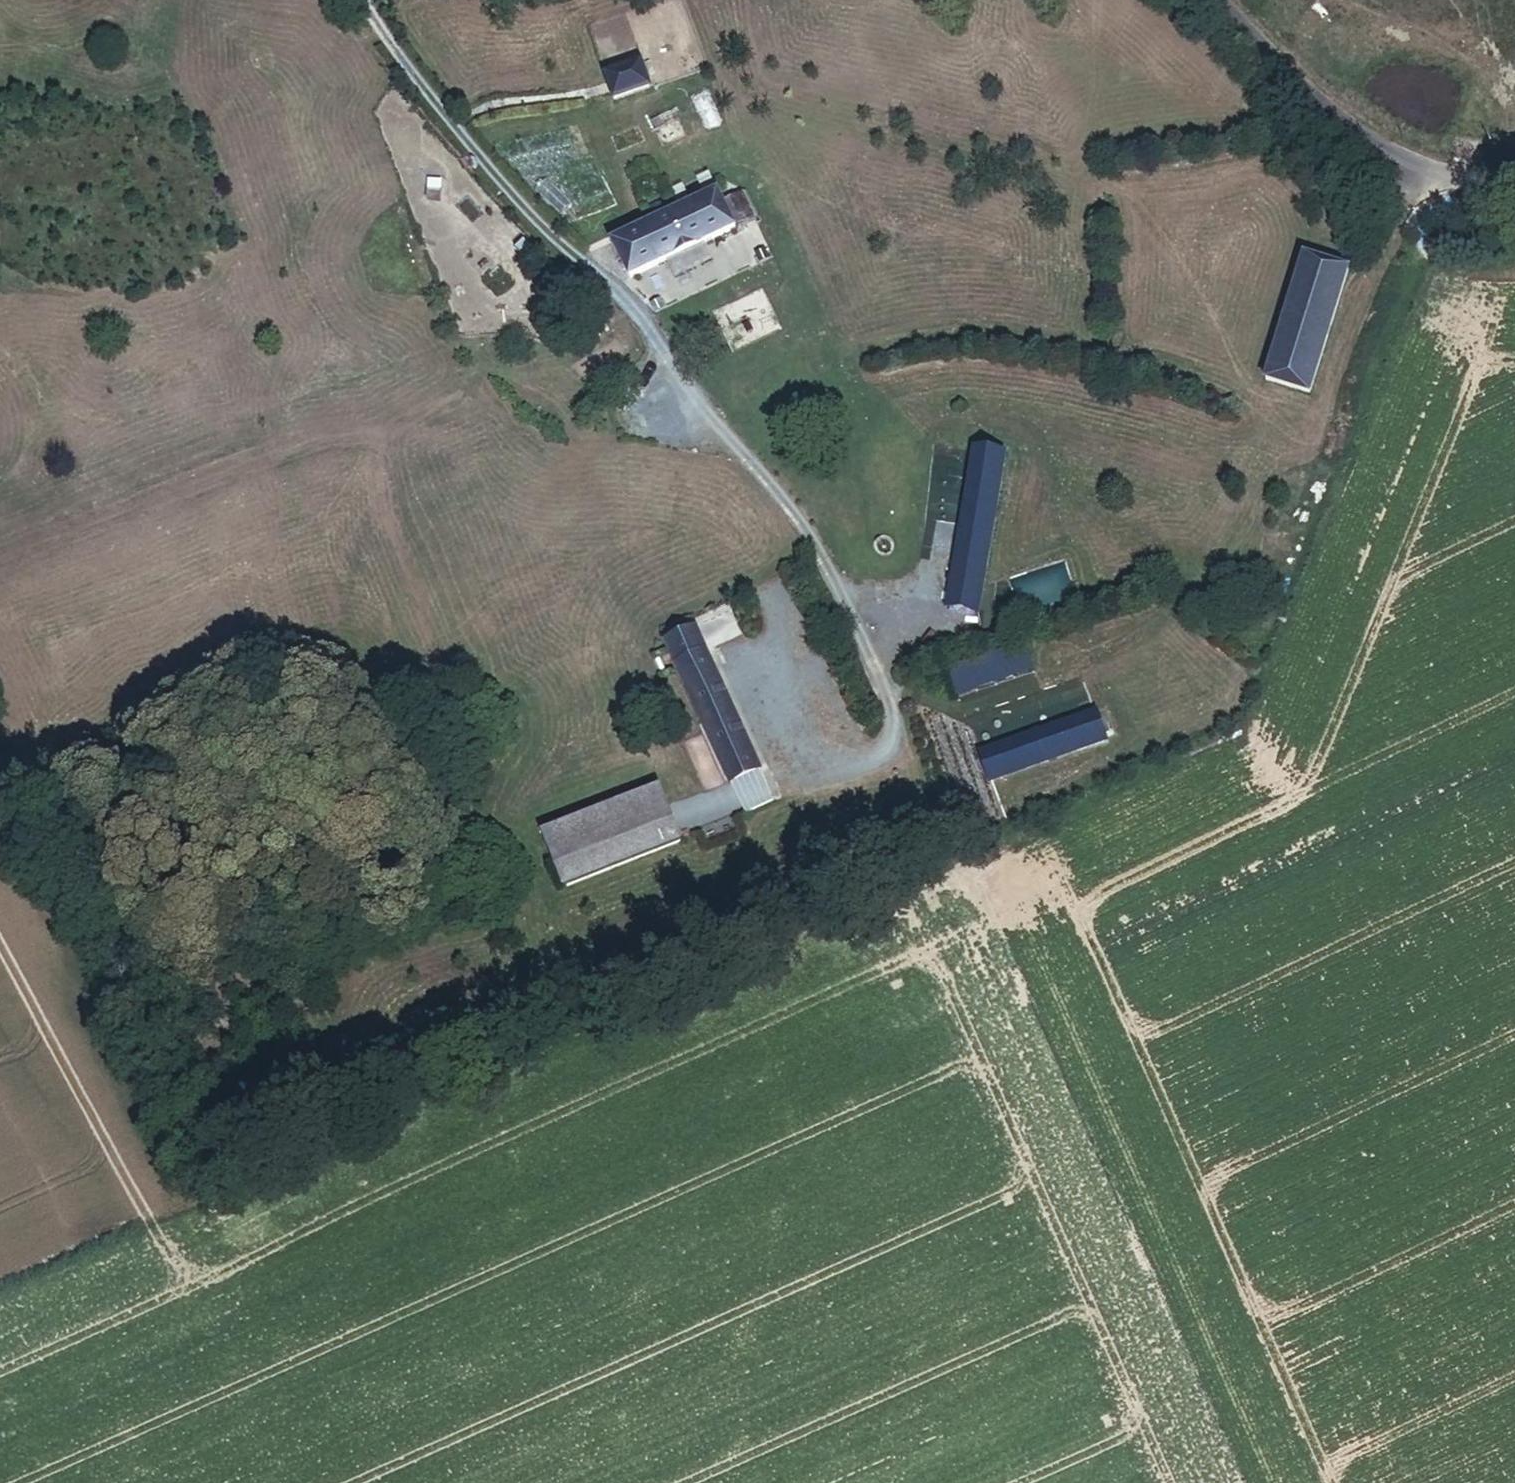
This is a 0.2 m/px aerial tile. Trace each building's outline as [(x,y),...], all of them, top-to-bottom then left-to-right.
[(645,90),(638,67),(603,78),(611,101),(645,90)] [(714,192),(610,244),(628,279),(731,228),(719,203),(714,192)] [(738,194),(719,203),(731,228),(750,219),(738,194)] [(1301,256),(1262,380),(1304,393),(1343,270),(1301,256)] [(987,634),(1005,496),(1017,497),(1019,480),(975,475),(954,630),(987,634)] [(701,653),(671,667),(724,784),(754,771),(701,653)] [(1089,716),(976,756),(985,784),(1099,744),(1089,716)] [(675,843),(653,790),(538,838),(560,891),(675,843)]
